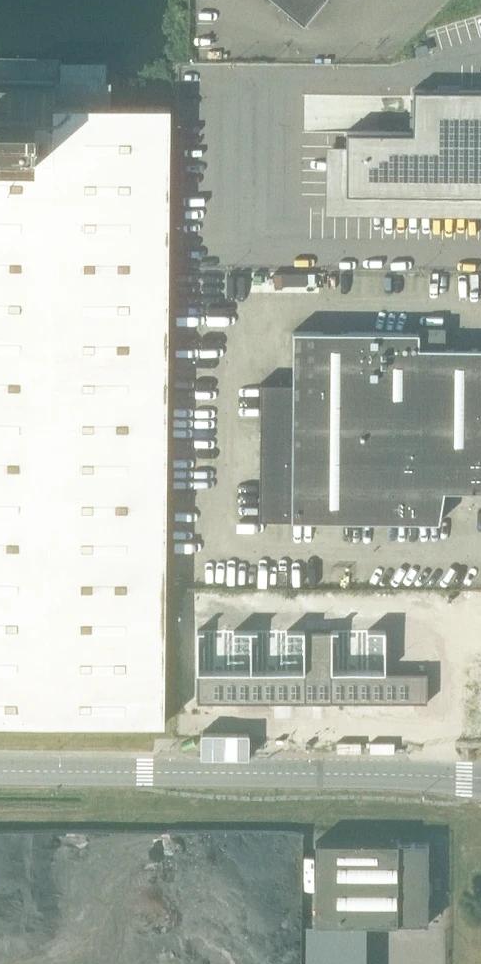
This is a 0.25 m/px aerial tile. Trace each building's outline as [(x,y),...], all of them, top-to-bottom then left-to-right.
[(304,22),(322,0),(277,0),(304,22)] [(170,107),(54,105),(54,86),(0,85),(0,722),(164,723),(165,586),(168,269),(170,107)] [(345,194),(480,196),(480,89),(412,89),(412,95),(412,132),(346,131),(345,194)] [(418,347),(418,332),(293,330),(291,520),(352,520),(417,521),(417,524),(417,525),(418,526),(418,527),(420,529),(421,530),(422,531),(423,531),(423,526),(424,521),(439,521),(444,490),(480,490),(480,348),(418,347)] [(303,681),(195,681),(195,711),(426,711),(426,681),(331,681),(331,639),(303,639),(303,681)] [(428,842),(315,842),(315,922),(428,923),(428,889),(431,889),(431,877),(428,877),(428,842)]
